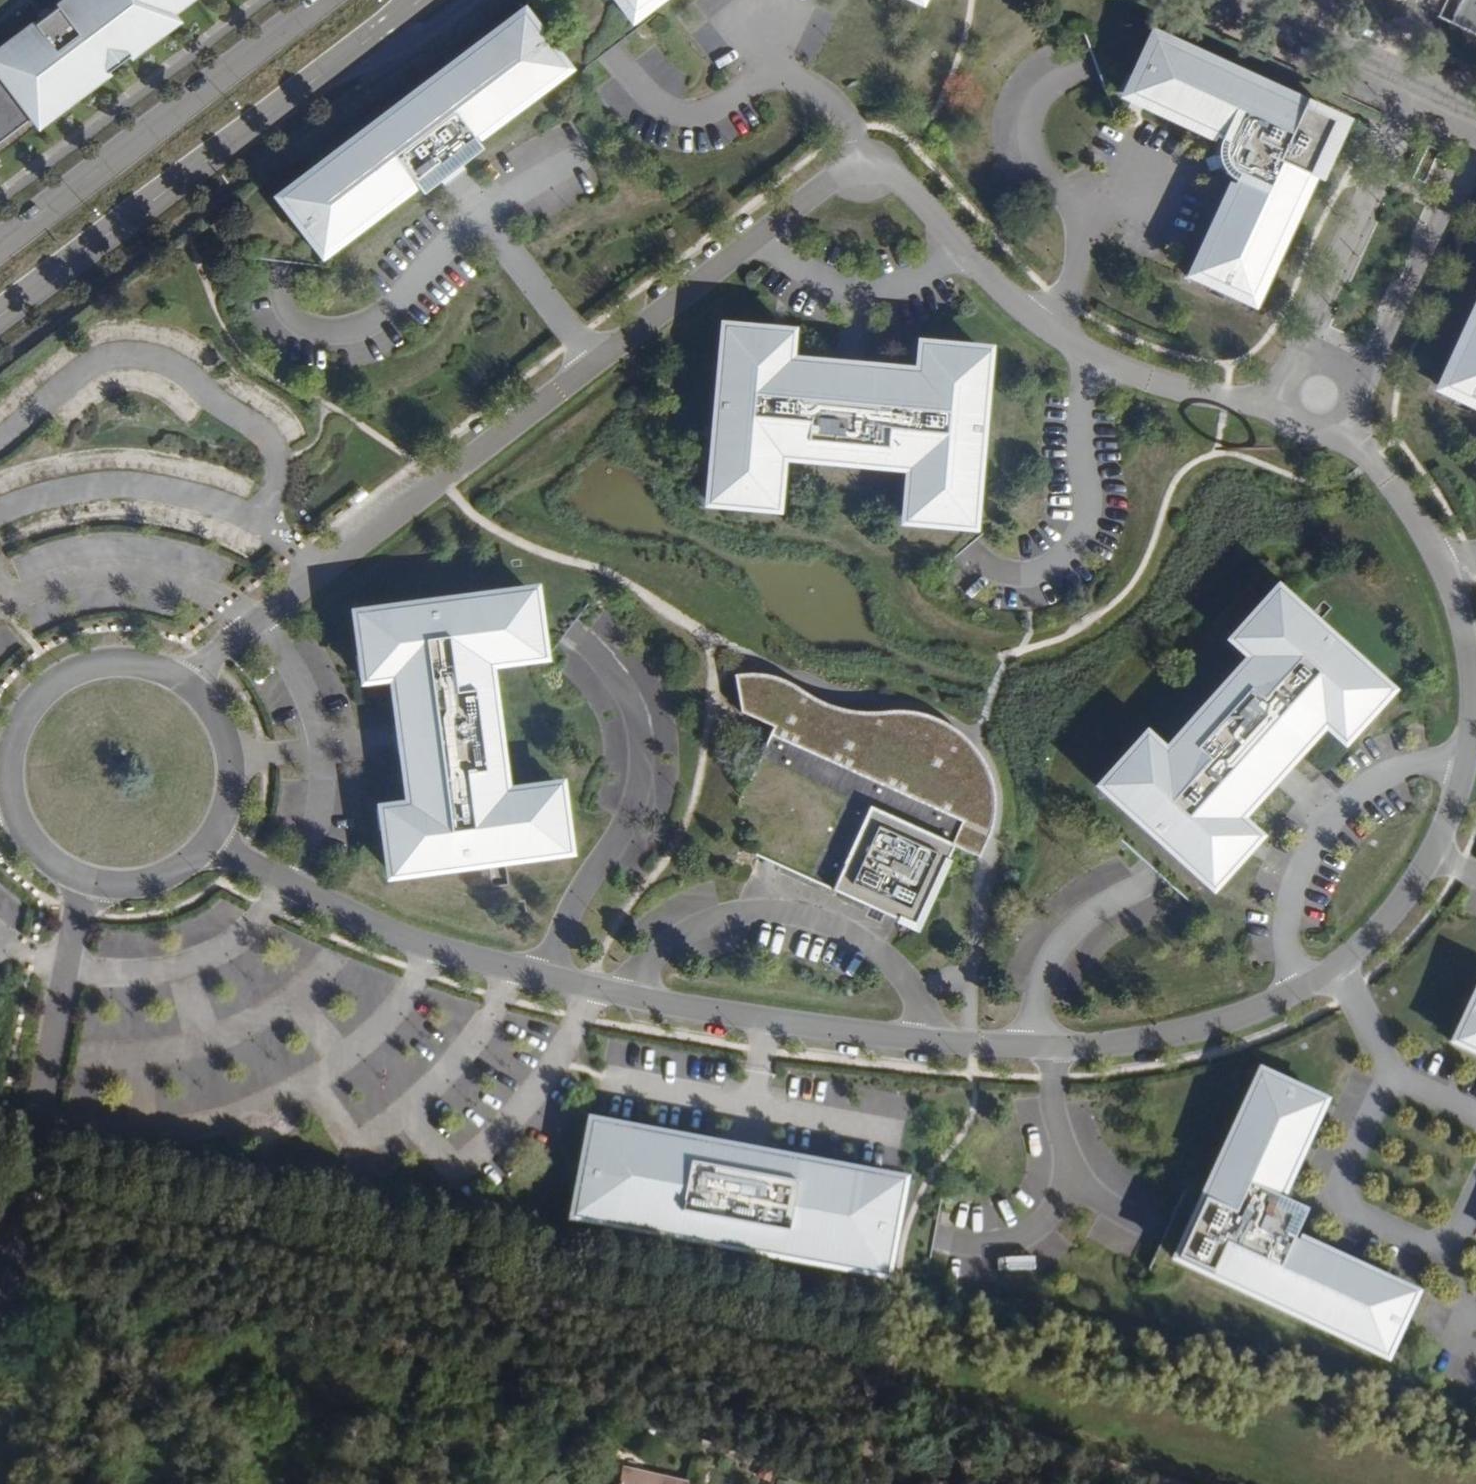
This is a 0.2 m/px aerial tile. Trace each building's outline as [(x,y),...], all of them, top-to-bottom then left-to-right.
[(44,19),(0,52),(0,62),(46,123),(183,18),(177,10),(190,0),(68,0),(44,19)] [(611,1),(607,4),(618,20),(645,0),(609,0),(611,1)] [(1451,24),(1475,35),(1475,0),(1462,0),(1451,24)] [(521,10),(274,198),(289,218),(293,214),(309,235),(305,238),(317,254),(410,183),(418,194),(437,180),(460,162),(478,148),(470,137),(564,66),(552,50),(547,54),(531,33),(536,29),(521,10)] [(1127,97),(1213,137),(1212,137),(1210,147),(1212,160),(1218,169),(1227,176),(1182,274),(1200,282),(1201,280),(1243,299),(1328,116),(1144,32),(1125,75),(1123,74),(1114,91),(1127,97)] [(1430,386),(1473,406),(1472,408),(1475,410),(1475,287),(1430,386)] [(711,330),(698,476),(765,483),(767,457),(898,469),(895,495),(962,501),(976,354),(931,350),(932,344),(911,342),(908,374),(855,369),(856,363),(828,360),(828,366),(775,362),(778,330),(757,328),(756,334),(711,330)] [(459,593),(341,609),(350,682),(381,680),(386,724),(388,740),(389,751),(395,801),(366,804),(374,876),(561,856),(549,778),(497,783),(481,666),(532,661),(520,584),(459,593)] [(1384,686),(1274,587),(1229,637),(1248,654),(1160,752),(1141,734),(1096,784),(1206,883),(1236,850),(1240,854),(1254,838),(1231,817),(1266,778),(1271,782),(1289,761),(1285,757),(1320,718),(1343,739),(1357,723),(1353,719),(1384,686)] [(739,711),(771,726),(739,802),(767,814),(749,853),(756,856),(903,922),(913,927),(951,844),(977,857),(987,837),(990,828),(993,813),(993,798),(991,783),(986,769),(979,756),(970,744),(959,733),(947,725),(934,718),(920,713),(905,710),(860,711),(845,709),(817,699),(791,684),(778,677),(763,674),(748,673),(733,674),(739,711)] [(1115,887),(1123,894),(1144,873),(1136,865),(1115,887)] [(1457,1026),(1453,1024),(1444,1042),(1475,1056),(1475,985),(1457,1026)] [(1277,1208),(1265,1202),(1312,1104),(1291,1095),(1289,1100),(1247,1080),(1163,1263),(1370,1357),(1390,1315),(1394,1317),(1403,1299),(1280,1243),(1285,1229),(1284,1218),(1280,1213),(1277,1208)] [(594,1127),(576,1124),(559,1216),(873,1275),(891,1182),(743,1155),(594,1127)] [(623,1470),(620,1483),(687,1483),(623,1470)]
